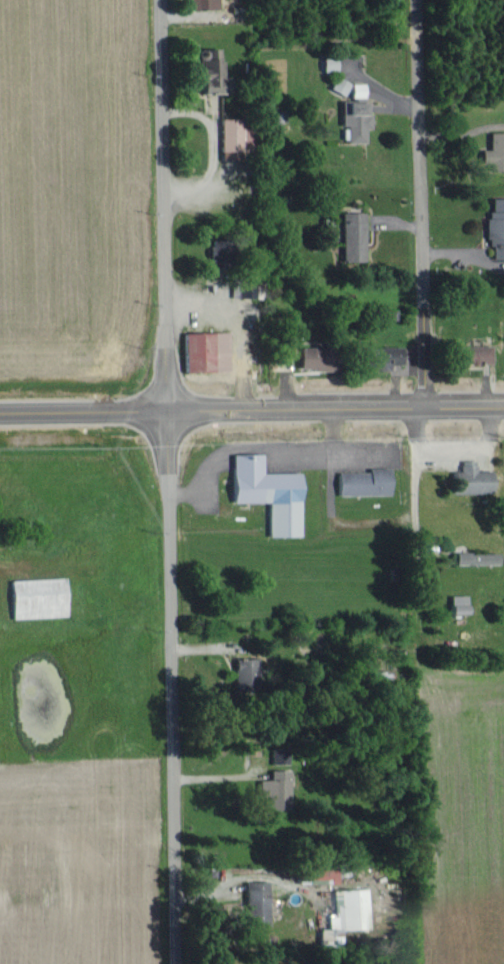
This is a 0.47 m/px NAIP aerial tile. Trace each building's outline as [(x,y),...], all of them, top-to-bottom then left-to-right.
[(189,8),(218,7),(217,0),(189,0),(189,8)] [(201,92),(221,92),(219,48),(199,49),(201,92)] [(322,57),(322,71),(336,71),(336,57),(322,57)] [(330,90),(344,95),(349,82),(334,77),(330,90)] [(370,114),(364,114),(364,102),(346,101),(345,114),(341,114),(340,125),(346,125),(345,142),(364,142),(365,128),(369,128),(370,114)] [(240,118),(220,118),(220,151),(240,150),(240,118)] [(490,163),(490,170),(503,170),(503,131),(490,131),(489,149),(482,149),(481,162),(490,163)] [(503,258),(503,198),(491,199),(491,211),(486,212),(486,245),(492,245),(492,258),(503,258)] [(363,212),(341,212),(342,261),(365,261),(363,212)] [(185,372),(228,371),(227,331),(183,332),(185,372)] [(492,364),(492,346),(459,345),(458,364),(492,364)] [(389,369),(389,363),(402,363),(401,346),(369,346),(369,370),(389,369)] [(299,369),(332,369),(333,347),(299,347),(299,369)] [(300,536),(299,472),(262,473),(261,454),(232,454),(232,502),(268,502),(268,536),(300,536)] [(452,493),(493,492),(492,470),(476,471),(476,460),(461,460),(461,471),(452,471),(452,493)] [(369,471),(338,472),(338,495),(390,494),(390,467),(369,467),(369,471)] [(455,564),(471,564),(471,551),(455,552),(455,564)] [(451,615),(467,614),(466,595),(450,595),(451,615)] [(235,689),(262,688),(261,657),(234,658),(235,689)] [(259,796),(267,796),(267,811),(289,811),(289,769),(270,770),(270,780),(258,780),(259,796)] [(246,880),(245,925),(267,926),(269,881),(246,880)] [(369,928),(367,889),(334,890),(335,916),(328,916),(329,929),(319,929),(320,948),(341,947),(340,930),(369,928)]
